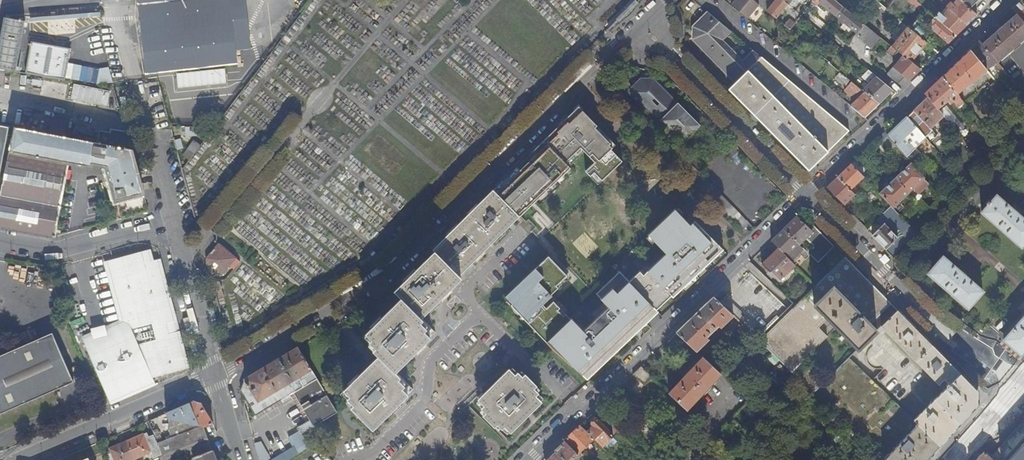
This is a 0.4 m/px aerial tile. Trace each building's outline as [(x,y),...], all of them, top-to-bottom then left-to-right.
[(236,43),(231,0),(139,0),(147,68),(176,65),(190,63),(223,59),(242,57),(245,57),(243,46),(236,47),(236,43)] [(236,43),(250,42),(246,0),(231,0),(236,43)] [(729,6),(746,20),(758,6),(751,0),(734,0),(729,6)] [(758,6),(775,19),(790,0),(775,0),(774,1),(773,0),(751,0),(758,6)] [(834,0),(820,0),(819,2),(852,29),(854,27),(858,31),(855,35),(871,49),(880,38),(848,12),(836,2),(834,0)] [(961,2),(969,9),(978,0),(958,0),(961,2)] [(1012,9),(1017,14),(1023,23),(1023,0),(1021,0),(1012,9)] [(915,1),(912,5),(917,10),(921,6),(915,1)] [(947,5),(946,7),(950,11),(967,25),(977,15),(969,9),(961,2),(956,8),(950,3),(949,3),(947,5)] [(927,3),(923,8),(928,12),(956,35),(967,25),(950,11),(944,18),(940,14),(927,3)] [(626,16),(633,10),(629,6),(618,17),(619,18),(617,19),(618,20),(619,21),(624,16),(626,16)] [(950,11),(946,7),(940,14),(944,18),(950,11)] [(70,47),(29,41),(28,51),(19,50),(24,20),(48,23),(47,32),(73,36),(76,20),(3,9),(0,26),(0,70),(65,79),(70,47)] [(704,11),(695,24),(701,29),(733,56),(742,64),(743,63),(721,42),(730,32),(704,11)] [(948,43),(956,35),(928,12),(922,18),(920,16),(917,21),(926,28),(927,26),(948,43)] [(1023,38),(1023,23),(1017,14),(982,45),(996,62),(1023,38)] [(896,42),(892,47),(910,63),(926,43),(907,27),(895,17),(892,21),(899,27),(890,38),(896,42)] [(783,26),(789,30),(794,23),(788,19),(783,26)] [(692,39),(735,83),(749,69),(742,64),(733,56),(701,29),(695,24),(692,28),(692,39)] [(997,71),(1001,68),(996,62),(982,45),(979,41),(969,50),(982,66),(988,61),(997,71)] [(905,78),(909,81),(920,70),(910,63),(892,47),(891,47),(887,51),(899,61),(887,75),(897,84),(905,78)] [(982,66),(969,50),(942,76),(956,94),(986,70),(982,66)] [(749,69),(760,58),(753,52),(743,63),(742,64),(749,69)] [(243,66),(242,57),(223,59),(225,77),(246,74),(245,66),(243,66)] [(758,120),(808,170),(819,160),(848,132),(760,58),(749,69),(735,83),(729,90),(758,120)] [(79,78),(97,80),(98,67),(81,65),(79,78)] [(863,90),(878,103),(891,90),(867,70),(861,77),(868,84),(863,90)] [(628,88),(677,141),(697,123),(646,72),(628,88)] [(851,106),(864,117),(878,103),(863,90),(862,91),(839,72),(835,77),(846,87),(843,90),(856,101),(851,106)] [(956,94),(942,76),(924,93),(927,97),(943,116),(957,134),(963,129),(945,106),(942,109),(940,106),(946,101),(948,104),(952,102),(957,108),(963,103),(956,94)] [(1006,95),(995,82),(990,86),(1001,99),(1006,95)] [(70,101),(107,106),(109,90),(72,85),(70,101)] [(1023,106),(1023,96),(1014,104),(1020,111),(1023,106)] [(943,116),(927,97),(914,111),(930,128),(943,116)] [(599,108),(520,185),(543,205),(577,173),(565,162),(580,147),(593,160),(586,167),(594,175),(630,139),(599,108)] [(896,147),(911,163),(913,165),(932,146),(907,117),(906,118),(887,136),(896,147)] [(0,126),(0,171),(9,128),(0,126)] [(17,127),(15,127),(0,197),(0,226),(13,229),(30,154),(12,150),(17,127)] [(143,194),(132,149),(98,143),(17,127),(12,150),(30,154),(48,158),(69,162),(92,166),(94,154),(104,156),(116,201),(143,194)] [(132,149),(127,131),(111,129),(111,132),(100,131),(98,143),(132,149)] [(896,147),(887,136),(881,141),(891,152),(896,147)] [(297,137),(287,149),(292,153),(302,142),(297,137)] [(181,140),(174,142),(176,151),(183,150),(181,140)] [(199,146),(194,142),(183,157),(188,160),(199,146)] [(48,158),(30,154),(13,229),(33,232),(48,158)] [(54,237),(69,162),(48,158),(33,232),(54,237)] [(855,160),(851,164),(863,177),(867,173),(855,160)] [(895,178),(909,192),(913,189),(917,194),(929,183),(913,165),(911,163),(895,178)] [(838,177),(855,195),(858,197),(861,194),(854,186),(863,177),(851,164),(838,177)] [(827,187),(845,205),(855,195),(838,177),(827,187)] [(879,193),(891,206),(893,208),(909,192),(895,178),(879,193)] [(382,370),(404,398),(413,389),(396,371),(435,332),(421,317),(418,315),(429,305),(431,308),(476,270),(493,253),(538,209),(543,205),(520,185),(401,299),(362,338),(380,355),(339,395),(347,403),(372,380),(382,370)] [(826,188),(843,206),(845,205),(827,187),(826,188)] [(1021,247),(1023,243),(1023,220),(1018,215),(1020,213),(1015,208),(1014,210),(996,195),(990,202),(988,201),(986,203),(987,205),(981,212),(1021,247)] [(883,224),(872,235),(894,257),(916,231),(893,208),(891,206),(883,214),(895,226),(890,230),(883,224)] [(640,271),(629,281),(654,307),(670,292),(671,294),(674,296),(724,249),(696,219),(691,224),(676,208),(649,233),(667,252),(644,274),(640,271)] [(819,215),(813,222),(845,253),(852,246),(819,215)] [(810,256),(818,263),(829,252),(820,243),(822,241),(808,227),(797,216),(783,230),(799,245),(805,239),(813,246),(807,253),(810,256)] [(829,252),(834,247),(812,224),(808,227),(822,241),(820,243),(829,252)] [(808,258),(810,256),(807,253),(799,245),(783,230),(772,241),(779,248),(787,256),(794,248),(804,258),(806,256),(808,258)] [(233,269),(239,262),(218,244),(206,258),(207,265),(220,277),(229,266),(233,269)] [(795,264),(787,256),(779,248),(762,265),(779,281),(795,264)] [(86,350),(105,395),(114,340),(157,350),(180,344),(158,258),(152,260),(149,249),(110,260),(125,320),(106,329),(106,334),(92,337),(91,335),(82,339),(86,350)] [(835,256),(840,262),(845,258),(839,252),(835,256)] [(833,269),(840,262),(835,256),(828,263),(833,269)] [(928,273),(968,308),(982,291),(965,276),(967,274),(962,270),(960,271),(943,256),(928,273)] [(548,257),(527,277),(531,281),(552,261),(548,257)] [(840,262),(856,277),(860,273),(845,258),(840,262)] [(548,341),(570,320),(553,302),(555,300),(549,293),(566,276),(552,261),(531,281),(527,277),(506,297),(513,304),(510,306),(539,336),(541,334),(548,341)] [(844,289),(856,277),(840,262),(833,269),(828,274),(844,289)] [(582,331),(571,319),(570,320),(548,341),(546,342),(553,349),(574,364),(574,363),(588,377),(635,333),(632,331),(638,326),(640,328),(658,311),(656,309),(654,307),(629,281),(620,271),(596,293),(608,306),(582,331)] [(863,284),(867,280),(865,278),(860,273),(856,277),(863,284)] [(857,323),(868,312),(852,296),(844,289),(828,274),(817,285),(857,323)] [(852,296),(863,284),(856,277),(844,289),(852,296)] [(58,303),(67,300),(61,279),(52,282),(58,303)] [(875,319),(891,304),(867,280),(863,284),(852,296),(868,312),(875,319)] [(865,331),(857,323),(817,285),(817,284),(795,306),(818,328),(827,319),(852,343),(865,331)] [(670,292),(654,307),(656,309),(671,294),(670,292)] [(725,296),(719,302),(733,316),(742,324),(750,332),(756,326),(725,296)] [(513,304),(506,297),(504,299),(510,306),(513,304)] [(719,302),(713,297),(677,332),(697,351),(709,339),(707,337),(718,326),(721,328),(733,316),(719,302)] [(418,315),(421,317),(431,308),(429,305),(418,315)] [(818,328),(795,306),(759,341),(808,388),(814,393),(822,384),(801,363),(827,337),(818,328)] [(977,403),(977,391),(897,310),(882,325),(881,326),(944,390),(914,420),(917,424),(939,445),(977,403)] [(871,324),(875,319),(868,312),(857,323),(865,331),(871,336),(877,330),(871,324)] [(1004,339),(1003,340),(1021,355),(1023,351),(1023,316),(1004,339)] [(744,338),(750,332),(742,324),(736,330),(744,338)] [(858,349),(871,336),(865,331),(852,343),(858,349)] [(74,382),(53,332),(0,355),(0,414),(74,382)] [(541,334),(539,336),(546,343),(546,342),(548,341),(541,334)] [(114,340),(105,395),(108,402),(155,383),(153,377),(187,368),(180,344),(157,350),(114,340)] [(305,432),(336,413),(316,378),(297,347),(244,379),(240,391),(254,416),(281,400),(282,402),(291,397),(289,394),(293,393),(309,420),(297,427),(301,434),(305,432)] [(720,374),(703,357),(669,393),(689,409),(720,374)] [(516,375),(519,372),(512,366),(510,369),(516,375)] [(655,377),(641,367),(633,374),(647,385),(655,377)] [(536,385),(531,379),(525,374),(523,376),(519,372),(516,375),(510,369),(478,399),(484,405),(482,408),(486,413),(483,415),(494,426),(496,423),(501,428),(504,426),(510,432),(541,401),(535,395),(538,392),(534,388),(536,385)] [(394,408),(404,398),(382,370),(372,380),(394,408)] [(373,429),(394,408),(372,380),(347,403),(373,429)] [(544,398),(538,392),(535,395),(541,401),(544,398)] [(484,405),(478,399),(476,402),(482,408),(484,405)] [(194,401),(166,413),(169,419),(203,426),(206,427),(212,423),(201,404),(194,401)] [(617,419),(602,404),(596,410),(603,417),(611,425),(617,419)] [(617,431),(611,425),(603,417),(599,421),(596,418),(591,424),(593,426),(586,432),(593,439),(601,447),(617,431)] [(162,454),(165,459),(187,459),(193,458),(212,450),(203,426),(169,419),(168,429),(172,438),(161,442),(158,444),(162,454)] [(991,459),(993,459),(1009,459),(1023,443),(1023,422),(991,459)] [(939,445),(917,424),(883,459),(884,459),(926,459),(939,445)] [(586,432),(580,425),(564,440),(578,454),(593,439),(586,432)] [(507,434),(510,432),(504,426),(501,428),(507,434)] [(153,433),(155,436),(158,444),(161,442),(157,431),(153,433)] [(854,443),(860,437),(853,431),(847,437),(854,443)] [(144,434),(127,441),(135,459),(151,452),(154,457),(162,454),(158,444),(155,436),(147,439),(144,434)] [(564,440),(544,459),(573,459),(578,455),(578,454),(564,440)] [(127,441),(110,448),(112,453),(109,455),(111,459),(132,459),(135,459),(127,441)] [(254,443),(255,446),(259,459),(266,459),(260,442),(254,443)] [(1009,459),(1023,459),(1023,443),(1009,459)] [(212,450),(193,458),(193,459),(216,459),(212,450)]
